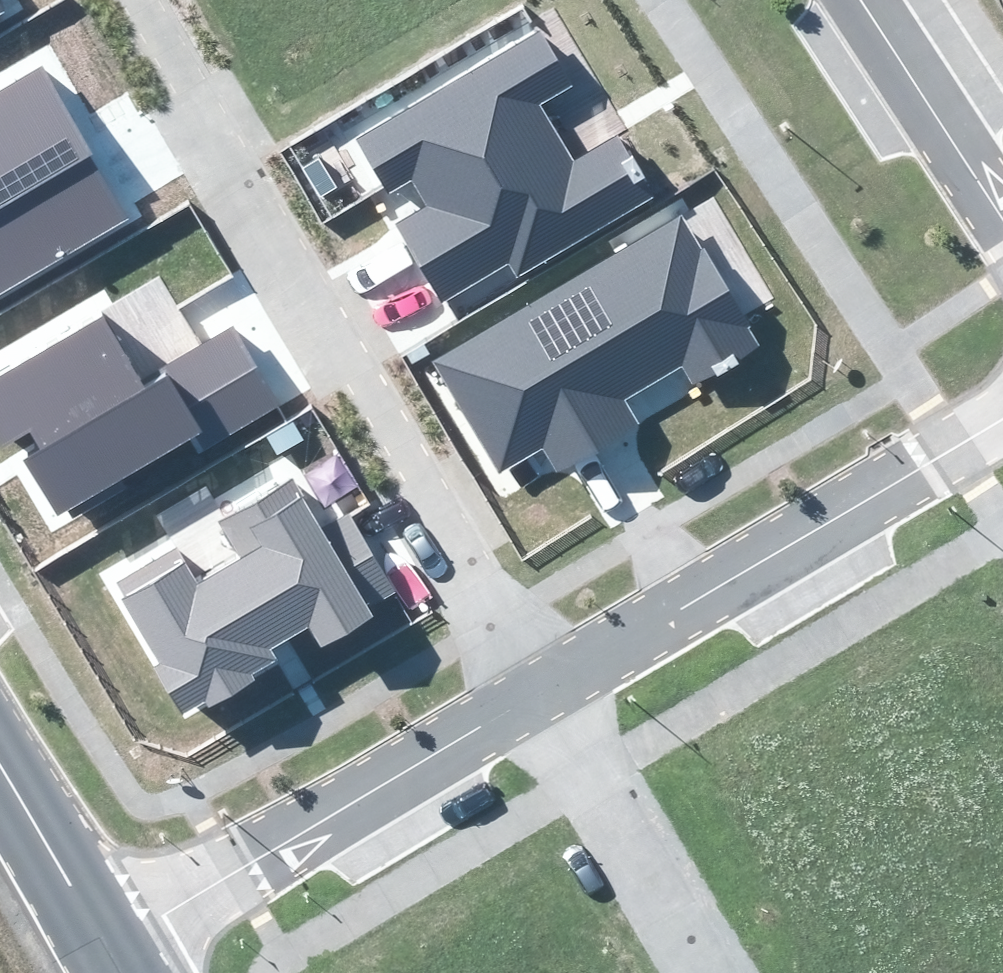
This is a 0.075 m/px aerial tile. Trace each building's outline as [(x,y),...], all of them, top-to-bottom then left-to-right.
[(394,222),(443,304),(508,265),(517,280),(655,198),(618,136),(574,162),(539,104),(570,86),(539,33),(359,140),(391,192),(411,181),(425,204),(394,222)] [(42,67),(0,92),(0,295),(131,218),(42,67)] [(700,251),(680,217),(430,361),(497,477),(542,452),(554,473),(640,424),(626,400),(682,368),(692,386),(761,346),(705,249),(700,251)] [(282,403),(233,327),(140,381),(103,314),(0,374),(0,449),(0,450),(29,433),(40,450),(24,460),(59,515),(187,441),(198,455),(282,403)] [(322,523),(295,477),(218,521),(238,556),(193,582),(176,552),(118,585),(164,664),(157,668),(182,712),(205,698),(210,706),(255,680),(251,674),(277,659),(272,650),(307,630),(320,652),(378,618),(372,608),(400,592),(351,506),(322,523)]
